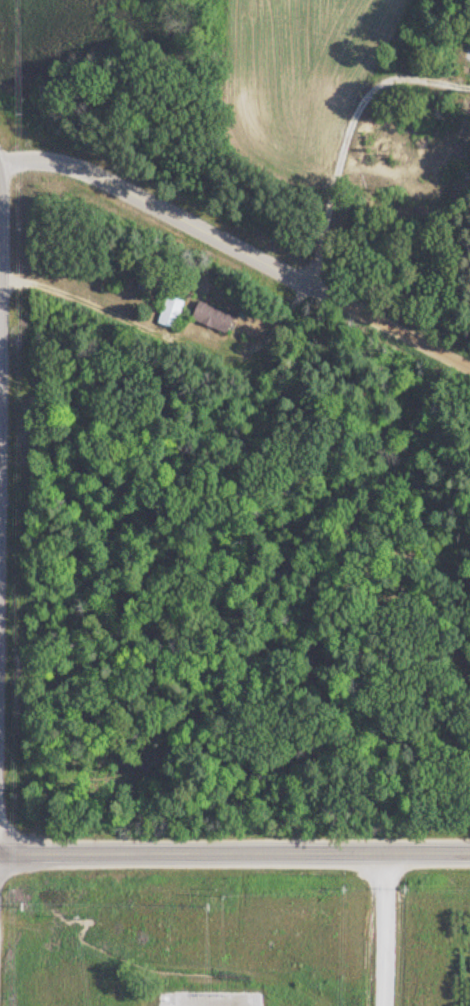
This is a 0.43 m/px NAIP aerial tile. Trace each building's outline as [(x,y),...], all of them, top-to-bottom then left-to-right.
[(172,331),(181,302),(163,297),(154,326),(172,331)] [(187,323),(223,337),(231,316),(195,303),(187,323)]
